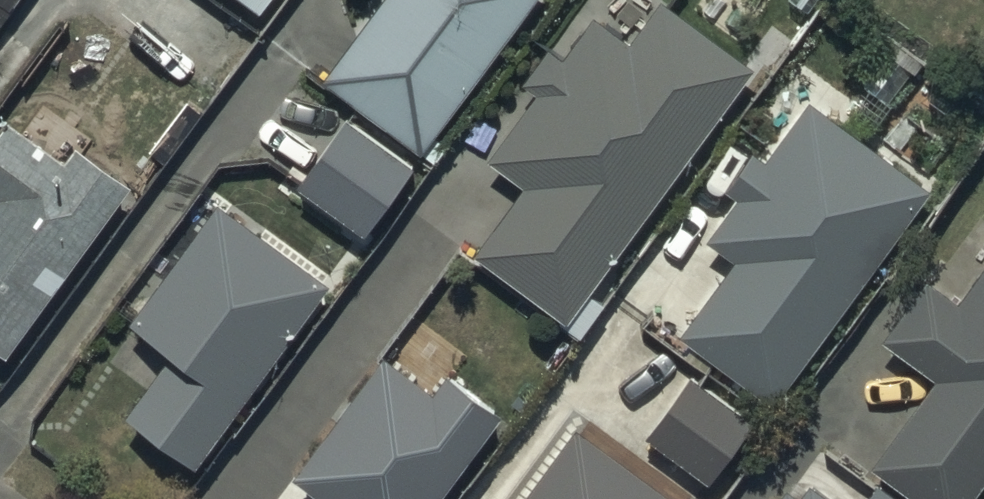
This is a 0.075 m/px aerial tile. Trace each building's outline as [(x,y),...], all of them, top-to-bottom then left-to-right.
[(15,0),(0,0),(0,21),(15,0)] [(259,12),(268,0),(244,0),(259,12)] [(324,78),(422,150),(531,0),(382,0),(324,78)] [(665,0),(658,0),(631,36),(596,10),(564,54),(549,48),(524,82),(536,91),(485,161),(518,185),(468,253),(565,324),(754,65),(665,0)] [(769,400),(924,186),(805,100),(763,157),(749,147),(721,186),(733,195),(703,236),(733,258),(678,334),(769,400)] [(410,164),(342,116),(294,183),(361,232),(410,164)] [(130,182),(77,143),(65,159),(7,117),(0,126),(0,346),(6,351),(130,182)] [(194,463),(328,281),(218,201),(131,321),(171,351),(126,413),(194,463)] [(914,498),(966,498),(983,474),(983,261),(956,300),(924,277),(880,337),(933,376),(868,465),(882,475),(914,498)] [(496,413),(443,373),(429,391),(379,353),(289,472),(325,498),(431,498),(496,413)] [(749,420),(686,375),(643,435),(705,480),(749,420)] [(572,424),(518,498),(678,498),(572,424)] [(882,475),(864,498),(914,498),(882,475)] [(809,480),(798,494),(782,482),(770,498),(835,498),(809,480)]
